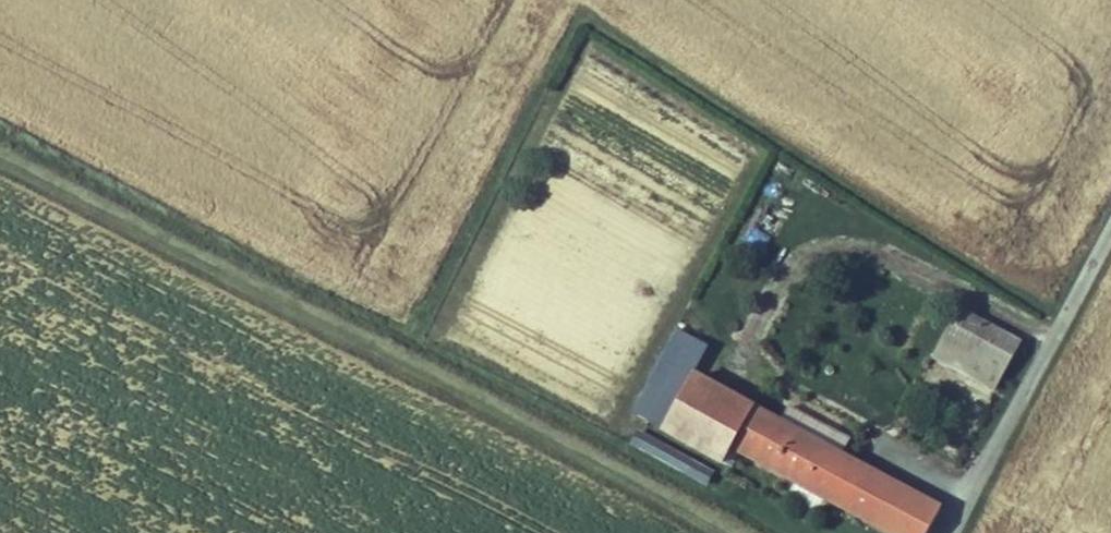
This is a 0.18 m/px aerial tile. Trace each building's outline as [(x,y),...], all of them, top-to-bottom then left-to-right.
[(746,232),(758,244),(781,221),(769,209),(746,232)] [(942,335),(1013,369),(1028,340),(956,307),(942,335)] [(673,426),(735,462),(740,454),(763,408),(701,375),(673,426)] [(763,408),(740,454),(891,532),(931,532),(945,505),(763,408)]
